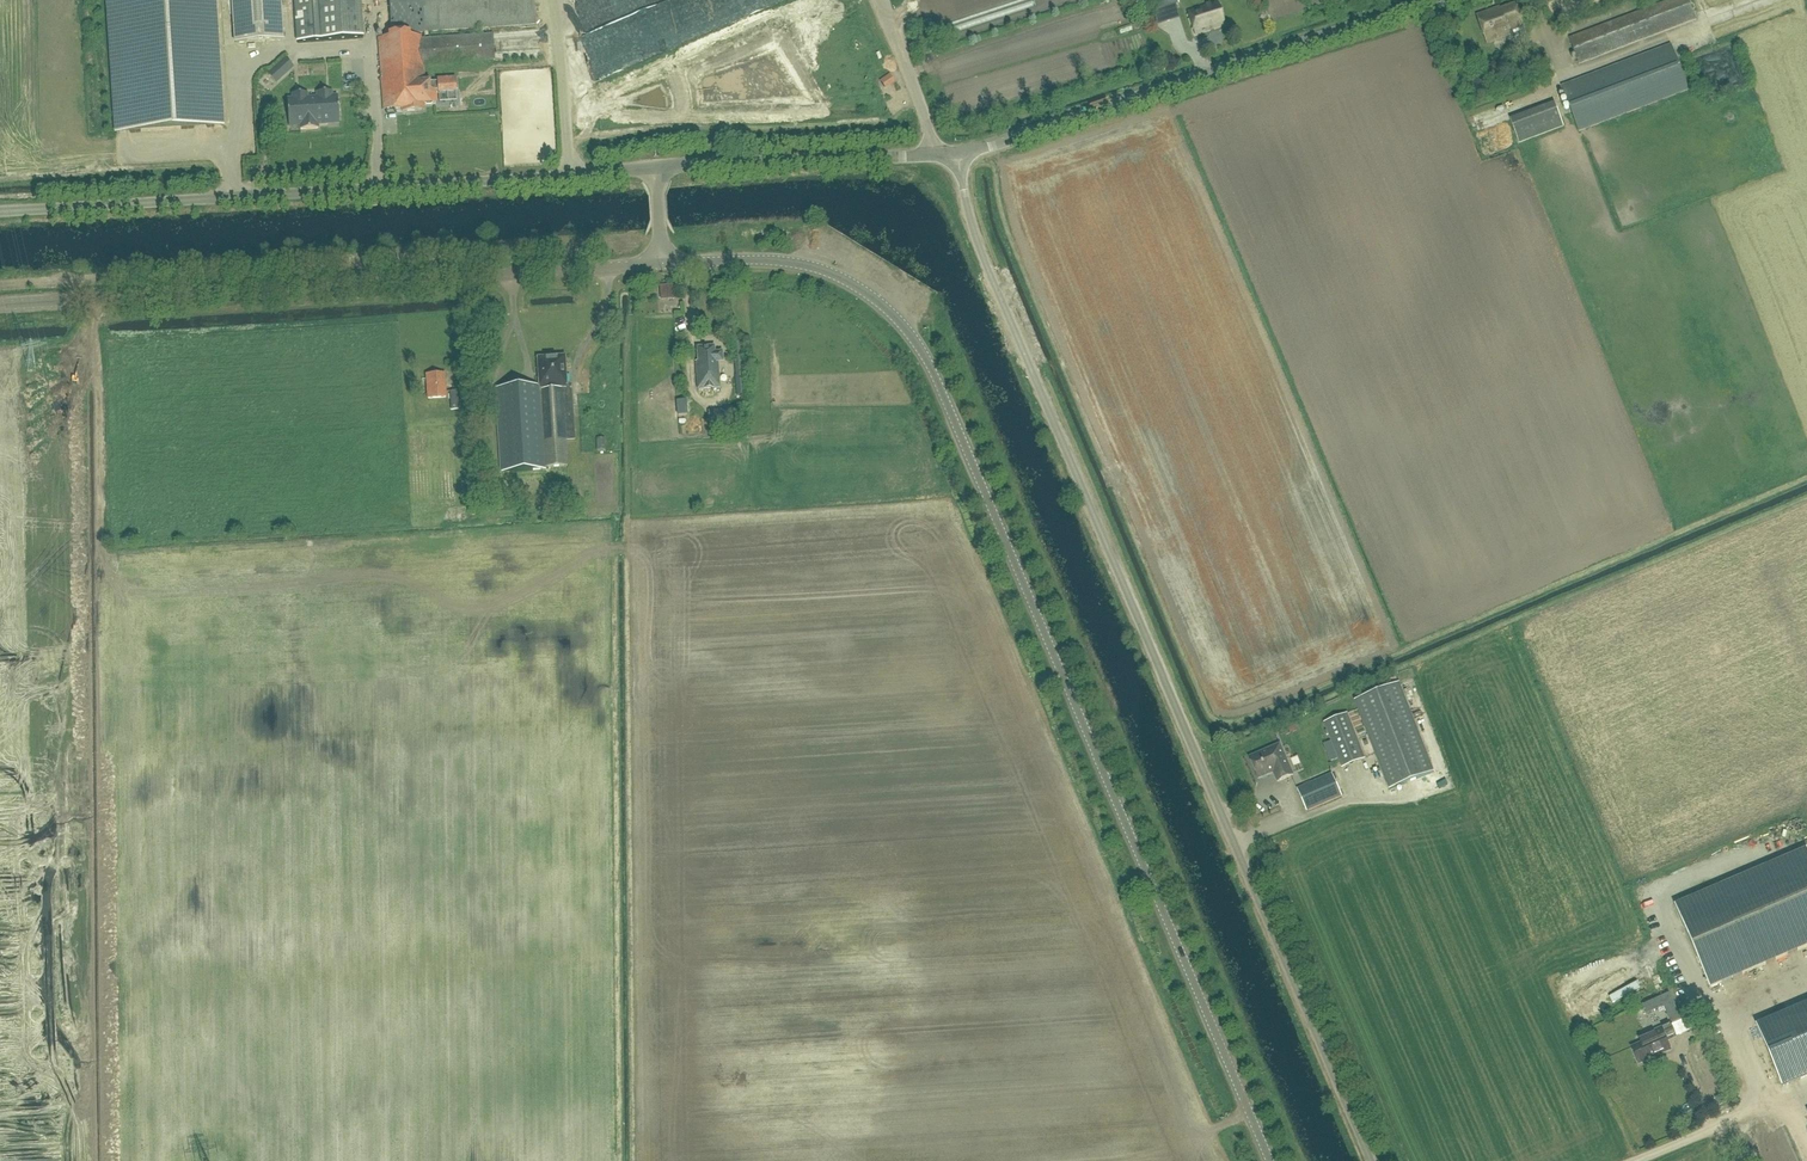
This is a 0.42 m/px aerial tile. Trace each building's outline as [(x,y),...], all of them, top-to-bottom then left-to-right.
[(216,0),(106,0),(115,133),(223,127),(216,0)] [(235,44),(284,41),(282,0),(232,0),(235,44)] [(361,0),(295,0),(297,42),(364,37),(361,0)] [(392,36),(378,37),(383,109),(402,108),(402,110),(423,109),(423,102),(434,101),(433,88),(438,88),(438,81),(422,82),(422,79),(424,79),(423,63),(494,59),(492,33),(485,34),(484,27),(535,24),(533,0),(389,0),(392,36)] [(1176,0),(1148,0),(1152,13),(1178,5),(1176,0)] [(1687,0),(1669,0),(1568,39),(1578,65),(1694,21),(1687,0)] [(1722,21),(1727,20),(1726,16),(1741,11),(1737,0),(1717,6),(1722,21)] [(1223,23),(1216,2),(1187,11),(1193,32),(1223,23)] [(1521,24),(1514,5),(1499,11),(1498,7),(1475,15),(1485,44),(1508,35),(1506,30),(1521,24)] [(592,57),(608,50),(604,41),(588,48),(592,57)] [(1688,91),(1670,45),(1560,86),(1578,132),(1688,91)] [(1551,57),(1544,59),(1547,70),(1554,69),(1551,57)] [(1543,71),(1539,59),(1519,66),(1523,78),(1543,71)] [(490,74),(505,73),(504,63),(489,64),(490,74)] [(439,79),(440,93),(458,92),(458,78),(439,79)] [(300,122),(300,126),(318,125),(318,121),(339,119),(338,93),(332,93),(332,88),(317,89),(318,94),(307,95),(307,89),(293,90),(293,96),(287,96),(289,122),(300,122)] [(1563,127),(1554,105),(1510,122),(1519,144),(1563,127)] [(186,156),(155,157),(155,165),(186,164),(186,156)] [(662,303),(671,302),(671,308),(679,308),(678,287),(661,288),(662,303)] [(906,296),(903,302),(920,311),(923,305),(906,296)] [(714,353),(714,347),(703,348),(703,350),(697,350),(698,362),(695,362),(697,390),(720,388),(718,362),(722,362),(722,353),(714,353)] [(566,389),(564,357),(538,359),(539,387),(495,389),(500,473),(545,470),(545,469),(568,467),(567,441),(574,440),(571,388),(566,389)] [(445,398),(444,375),(426,376),(428,399),(445,398)] [(451,493),(459,494),(460,458),(452,458),(451,493)] [(1436,774),(1405,684),(1360,699),(1390,789),(1436,774)] [(1351,714),(1328,723),(1344,768),(1368,759),(1351,714)] [(1292,776),(1279,746),(1249,759),(1257,780),(1273,773),(1277,783),(1292,776)] [(1299,786),(1308,812),(1346,799),(1337,773),(1299,786)] [(1799,843),(1797,834),(1781,837),(1782,841),(1783,846),(1799,843)] [(1806,850),(1675,906),(1710,988),(1806,947),(1806,850)] [(1644,992),(1649,989),(1644,979),(1638,982),(1644,992)] [(1669,994),(1643,1005),(1647,1015),(1665,1007),(1672,1024),(1681,1020),(1669,994)] [(1757,1025),(1783,1087),(1806,1077),(1806,1004),(1757,1025)] [(1674,1024),(1679,1038),(1691,1033),(1685,1019),(1674,1024)] [(1675,1037),(1670,1025),(1657,1030),(1660,1035),(1631,1048),(1638,1065),(1670,1050),(1666,1041),(1675,1037)]
